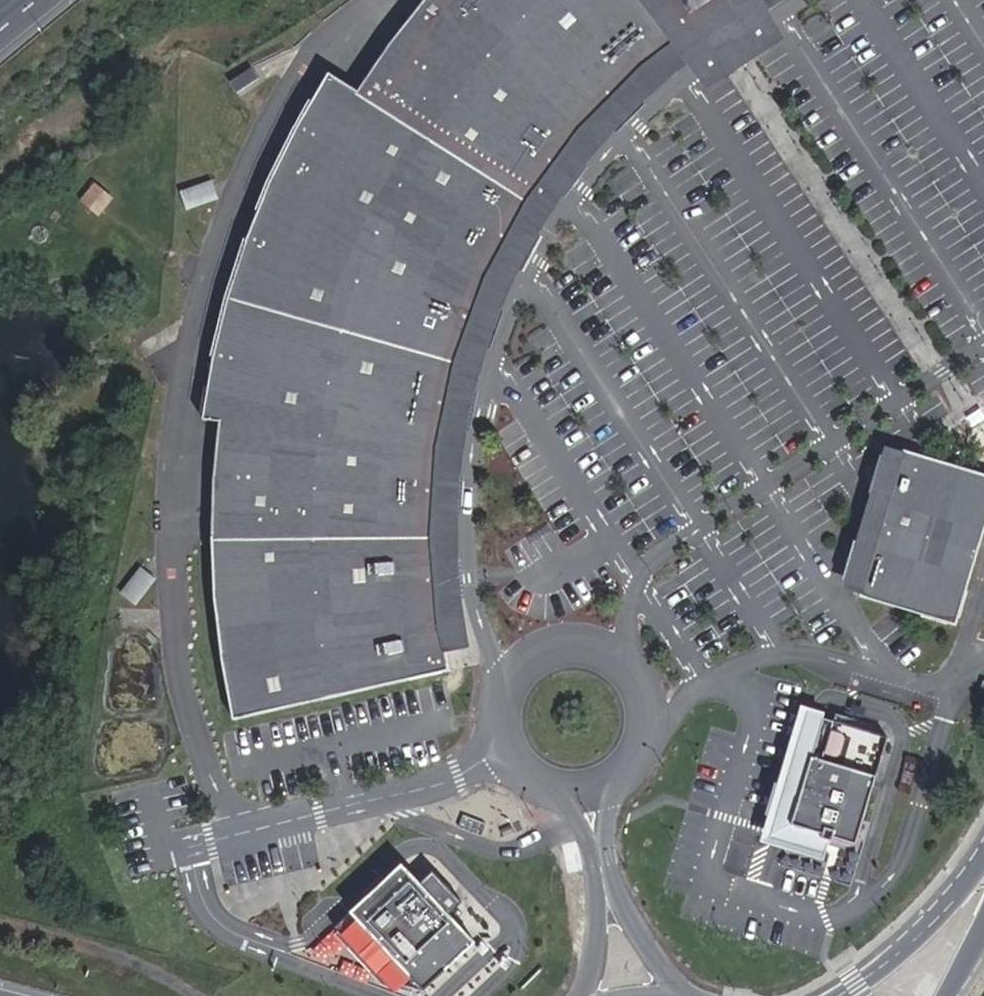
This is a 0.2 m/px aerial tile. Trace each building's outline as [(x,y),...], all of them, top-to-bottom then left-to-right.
[(402,3),(415,13),(366,72),(354,63),(344,75),(317,55),(297,84),(266,139),(249,174),(244,187),(242,189),(238,200),(232,215),(216,262),(204,305),(195,351),(189,392),(189,402),(222,406),(219,474),(220,506),(186,507),(191,564),(200,617),(205,641),(214,676),(216,680),(220,694),(229,719),(448,670),(442,656),(437,642),(424,601),(423,599),(413,554),(411,530),(408,510),(407,493),(407,477),(407,449),(409,422),(414,380),(428,324),(438,296),(458,249),(485,201),(504,175),(529,143),(541,130),(549,121),(572,100),(583,90),(597,78),(603,73),(636,50),(660,36),(655,29),(688,8),(700,0),(405,0),(402,3)] [(688,8),(655,29),(660,36),(636,50),(603,73),(597,78),(583,90),(572,100),(549,121),(541,130),(529,143),(504,175),(485,201),(458,249),(438,296),(428,324),(414,380),(409,422),(407,449),(407,477),(407,493),(408,510),(411,530),(413,554),(423,599),(424,601),(437,642),(442,656),(458,650),(449,625),(437,581),(428,535),(425,498),(424,469),(427,420),(434,371),(440,346),(448,319),(455,302),(472,260),(497,215),(511,195),(525,175),(548,148),(566,129),(584,112),(606,93),(644,66),(669,50),(685,74),(746,34),(733,7),(744,0),(700,0),(688,8)] [(230,87),(238,97),(259,82),(252,72),(230,87)] [(83,203),(99,216),(114,199),(98,186),(83,203)] [(902,456),(857,601),(954,632),(983,535),(983,481),(902,456)] [(824,761),(835,723),(817,718),(780,842),(830,857),(835,842),(836,839),(804,830),(824,761)] [(911,744),(918,727),(908,722),(901,739),(911,744)] [(885,779),(824,761),(804,830),(836,839),(835,842),(846,845),(847,842),(865,848),(885,779)] [(329,928),(383,977),(417,992),(470,944),(444,916),(457,904),(428,873),(415,885),(397,865),(329,928)]
